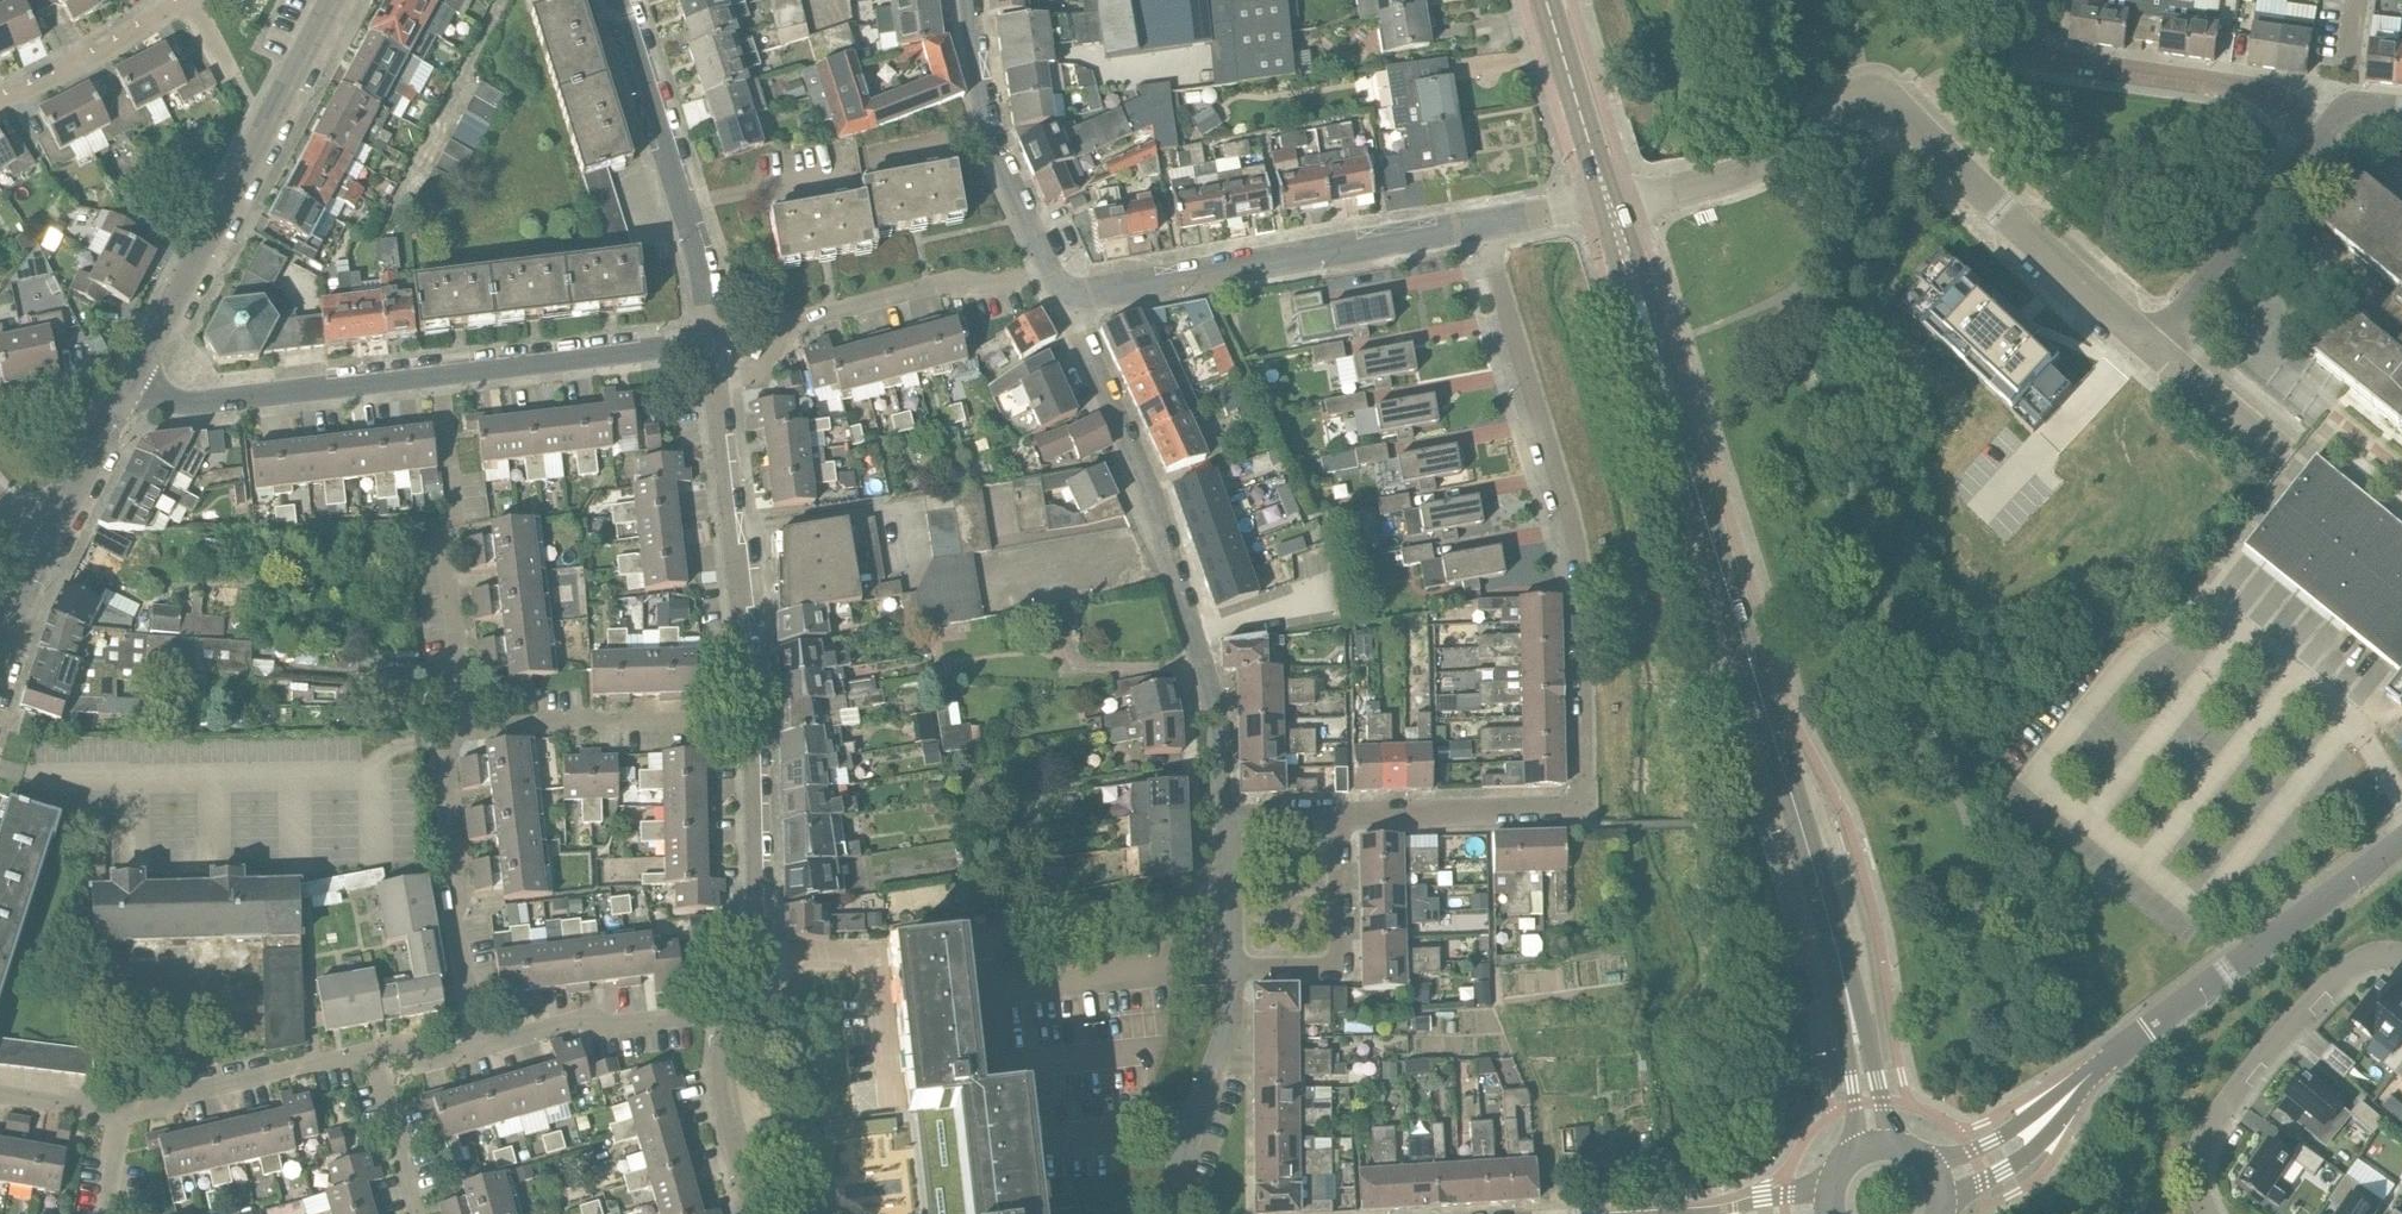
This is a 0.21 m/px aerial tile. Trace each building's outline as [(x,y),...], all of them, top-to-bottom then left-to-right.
[(15,51),(41,39),(30,15),(45,8),(41,0),(12,0),(13,2),(0,8),(0,15),(15,51)] [(45,8),(59,0),(41,0),(45,8)] [(73,23),(98,8),(93,0),(60,0),(73,23)] [(98,8),(112,0),(93,0),(98,8)] [(426,30),(433,16),(437,19),(442,18),(447,9),(432,0),(386,0),(382,7),(423,29),(426,30)] [(447,9),(460,16),(469,0),(432,0),(447,9)] [(530,13),(531,13),(545,8),(542,0),(526,0),(530,13)] [(545,8),(531,13),(557,95),(607,79),(582,0),(572,0),(545,8)] [(572,0),(542,0),(545,8),(572,0)] [(686,23),(715,15),(746,5),(744,0),(679,0),(686,23)] [(771,2),(774,16),(803,10),(801,0),(781,0),(771,2)] [(893,9),(876,11),(878,23),(939,15),(936,0),(892,0),(893,9)] [(991,15),(1054,9),(1053,0),(990,0),(991,15)] [(1287,0),(1099,0),(1099,15),(1084,16),(1069,17),(1073,48),(1103,44),(1105,58),(1140,54),(1212,47),(1210,28),(1233,26),(1239,86),(1295,78),(1287,0)] [(1099,15),(1099,0),(1084,0),(1084,16),(1099,15)] [(1381,18),(1404,13),(1423,10),(1421,0),(1358,0),(1362,21),(1381,18)] [(2099,45),(2104,0),(2075,0),(2070,41),(2099,45)] [(2099,45),(2125,49),(2130,15),(2147,17),(2150,0),(2104,0),(2099,45)] [(2187,57),(2194,8),(2166,4),(2167,0),(2150,0),(2147,17),(2164,19),(2159,53),(2187,57)] [(2187,57),(2215,61),(2219,33),(2234,35),(2239,0),(2195,0),(2194,8),(2187,57)] [(715,15),(686,23),(694,47),(731,37),(736,36),(733,23),(750,18),(746,5),(715,15)] [(423,29),(382,7),(367,35),(370,36),(418,61),(423,51),(422,46),(418,44),(415,42),(423,29)] [(803,10),(774,16),(777,29),(806,23),(803,10)] [(1404,13),(1381,18),(1387,53),(1430,46),(1423,10),(1404,13)] [(2248,66),(2279,70),(2287,19),(2256,14),(2248,66)] [(15,51),(0,15),(0,58),(15,51)] [(939,15),(878,23),(880,37),(897,34),(899,46),(942,40),(939,15)] [(1004,73),(1043,68),(1053,66),(1053,64),(1051,48),(1048,17),(996,20),(1002,55),(1004,71),(1004,73)] [(2287,19),(2279,70),(2307,74),(2315,22),(2287,19)] [(806,23),(777,29),(780,44),(809,37),(806,23)] [(835,29),(844,58),(851,55),(858,53),(849,24),(835,29)] [(835,29),(822,33),(832,62),(844,58),(835,29)] [(832,62),(822,33),(810,37),(819,66),(832,62)] [(421,63),(418,61),(370,36),(357,61),(407,89),(421,63)] [(731,37),(694,47),(691,48),(698,73),(756,54),(752,43),(735,48),(731,37)] [(802,72),(819,124),(834,119),(840,138),(863,133),(964,96),(947,39),(921,47),(925,61),(932,82),(867,107),(855,69),(851,57),(802,72)] [(2395,85),(2399,52),(2382,50),(2383,44),(2370,43),(2366,82),(2395,85)] [(141,59),(162,99),(177,91),(184,103),(206,91),(198,76),(191,63),(178,70),(166,46),(141,59)] [(921,47),(897,52),(900,65),(925,61),(921,47)] [(871,49),(858,53),(851,55),(851,57),(855,69),(875,63),(871,49)] [(756,54),(698,73),(706,96),(746,84),(743,73),(760,68),(756,54)] [(128,95),(115,102),(130,131),(152,119),(146,107),(162,99),(141,59),(116,72),(128,95)] [(1394,131),(1406,129),(1457,121),(1447,60),(1417,64),(1387,69),(1393,110),(1391,110),(1394,131)] [(417,94),(407,89),(357,61),(342,88),(390,114),(394,116),(403,98),(412,103),(417,94)] [(1084,89),(1096,86),(1093,73),(1072,66),(1079,89),(1084,89)] [(1009,99),(1048,94),(1043,68),(1004,73),(1009,99)] [(217,86),(209,70),(198,76),(206,91),(217,86)] [(583,177),(608,169),(633,161),(607,79),(557,95),(583,177)] [(746,84),(706,96),(715,128),(754,116),(754,114),(767,111),(758,81),(746,84)] [(473,97),(498,111),(506,96),(482,82),(473,97)] [(130,131),(115,102),(102,109),(90,85),(65,98),(85,138),(101,130),(107,142),(120,136),(129,131),(130,131)] [(1102,108),(1096,86),(1084,89),(1091,111),(1102,108)] [(390,114),(342,88),(328,114),(368,136),(376,140),(387,146),(393,136),(382,130),(390,114)] [(804,97),(801,89),(787,94),(790,102),(804,97)] [(1212,92),(1197,93),(1198,104),(1213,103),(1212,92)] [(1014,128),(1053,122),(1048,94),(1009,99),(1014,128)] [(466,111),(490,125),(498,111),(473,97),(466,111)] [(70,147),(85,138),(65,98),(40,111),(52,135),(38,142),(53,170),(76,158),(70,147)] [(1152,128),(1154,142),(1156,151),(1178,147),(1177,141),(1171,102),(1153,110),(1126,122),(1121,110),(1087,125),(1077,128),(1074,122),(1056,128),(1053,122),(1014,128),(1019,143),(1035,179),(1076,161),(1152,128)] [(1205,135),(1219,126),(1210,110),(1195,119),(1205,135)] [(458,125),(483,139),(490,125),(466,111),(458,125)] [(813,128),(809,113),(799,116),(803,131),(813,128)] [(368,136),(328,114),(314,140),(354,161),(363,145),(368,136)] [(754,116),(715,128),(725,158),(764,146),(754,116)] [(1457,121),(1406,129),(1410,151),(1398,153),(1399,158),(1384,161),(1389,192),(1406,189),(1404,174),(1464,165),(1457,121)] [(1351,124),(1338,126),(1341,141),(1343,153),(1351,199),(1375,194),(1367,148),(1355,151),(1351,124)] [(450,139),(475,153),(483,139),(458,125),(450,139)] [(1341,141),(1338,126),(1327,128),(1329,143),(1341,141)] [(132,138),(129,131),(120,136),(124,142),(132,138)] [(1293,134),(1296,149),(1307,147),(1304,132),(1293,134)] [(1296,149),(1293,134),(1280,136),(1283,151),(1296,149)] [(7,167),(15,178),(36,164),(19,138),(6,146),(0,137),(0,172),(7,167)] [(442,154),(467,168),(475,153),(450,139),(442,154)] [(354,161),(314,140),(299,166),(360,199),(365,190),(345,179),(354,161)] [(387,146),(376,140),(371,150),(382,156),(387,146)] [(1154,142),(1138,150),(1144,164),(1138,166),(1143,179),(1160,176),(1156,151),(1154,142)] [(1236,144),(1238,159),(1251,156),(1248,142),(1236,144)] [(1238,159),(1236,144),(1225,146),(1228,161),(1238,159)] [(1190,147),(1193,167),(1205,165),(1201,145),(1190,147)] [(1193,167),(1190,147),(1184,148),(1185,153),(1178,154),(1181,169),(1193,167)] [(1144,164),(1138,150),(1122,157),(1128,171),(1138,166),(1144,164)] [(1351,199),(1343,153),(1321,157),(1329,203),(1351,199)] [(197,165),(190,157),(188,154),(177,164),(178,165),(187,174),(197,165)] [(434,168),(459,182),(467,168),(442,154),(434,168)] [(1128,171),(1122,157),(1106,164),(1112,178),(1128,171)] [(1329,203),(1321,157),(1298,161),(1306,207),(1329,203)] [(1076,161),(1035,179),(1046,205),(1079,191),(1075,180),(1083,176),(1076,161)] [(1306,207),(1298,161),(1274,165),(1282,211),(1306,207)] [(360,199),(299,166),(285,192),(326,214),(335,196),(356,207),(360,199)] [(862,184),(864,198),(873,237),(966,221),(956,167),(862,184)] [(1264,167),(1241,171),(1249,217),(1272,213),(1264,167)] [(426,183),(451,197),(459,182),(434,168),(426,183)] [(589,194),(613,186),(608,169),(583,177),(589,194)] [(1249,217),(1241,171),(1219,175),(1227,221),(1249,217)] [(1227,221),(1219,175),(1195,179),(1203,225),(1227,221)] [(1203,225),(1195,179),(1189,180),(1189,178),(1171,181),(1180,229),(1203,225)] [(419,197),(443,211),(451,197),(426,183),(419,197)] [(2367,184),(2328,232),(2401,292),(2401,213),(2367,184)] [(595,211),(619,204),(613,186),(589,194),(595,211)] [(114,208),(112,190),(97,192),(99,210),(114,208)] [(326,214),(285,192),(270,220),(295,234),(291,240),(298,244),(294,250),(313,261),(316,254),(322,243),(313,238),(326,214)] [(1138,204),(1123,207),(1128,238),(1156,233),(1156,229),(1170,226),(1165,196),(1138,201),(1138,204)] [(443,211),(419,197),(405,222),(430,236),(443,211)] [(874,241),(873,237),(864,198),(771,215),(780,267),(878,250),(876,241),(874,241)] [(619,204),(595,211),(599,225),(623,217),(619,204)] [(1128,238),(1123,207),(1106,210),(1105,206),(1093,208),(1100,244),(1128,238)] [(103,257),(143,278),(156,253),(132,241),(139,228),(111,213),(102,231),(113,237),(103,257)] [(623,217),(599,225),(603,239),(628,231),(623,217)] [(61,235),(67,225),(59,220),(54,231),(61,235)] [(628,231),(603,239),(609,257),(635,253),(628,231)] [(263,355),(281,321),(284,321),(297,320),(297,313),(298,312),(283,291),(284,290),(283,288),(280,290),(273,286),(287,261),(261,246),(228,307),(224,307),(204,342),(220,365),(260,360),(263,355)] [(635,253),(609,257),(565,262),(571,313),(646,304),(640,254),(635,254),(635,253)] [(2045,420),(2060,404),(2081,381),(2029,332),(2015,319),(1945,254),(1920,281),(1898,305),(2034,432),(2045,420)] [(143,278),(103,257),(92,277),(80,271),(71,289),(99,304),(106,291),(130,304),(143,278)] [(565,262),(490,271),(496,322),(571,313),(565,262)] [(496,322),(490,271),(414,280),(420,331),(496,322)] [(349,274),(358,344),(388,340),(382,292),(380,292),(380,294),(364,296),(360,273),(349,274)] [(382,292),(388,340),(416,337),(412,294),(398,296),(395,273),(380,274),(382,292)] [(358,344),(349,274),(340,275),(344,299),(321,301),(323,317),(326,347),(358,344)] [(1324,309),(1321,293),(1291,299),(1293,315),(1324,309)] [(1394,323),(1390,296),(1330,307),(1336,334),(1352,330),(1354,341),(1369,338),(1367,328),(1394,323)] [(1207,305),(1206,301),(1184,305),(1191,320),(1195,328),(1213,320),(1207,305)] [(1155,326),(1166,324),(1163,309),(1137,314),(1101,330),(1118,366),(1163,343),(1155,326)] [(22,334),(32,378),(60,372),(54,346),(69,343),(62,312),(37,317),(40,331),(22,334)] [(998,338),(978,349),(979,358),(1009,342),(1020,360),(1056,340),(1040,313),(997,337),(998,338)] [(2380,343),(2349,318),(2316,360),(2401,429),(2401,316),(2380,343)] [(314,349),(326,347),(323,317),(310,318),(314,349)] [(301,351),(314,349),(310,318),(297,320),(301,351)] [(940,319),(930,321),(944,375),(953,372),(951,366),(968,361),(957,321),(942,325),(940,319)] [(284,321),(287,352),(301,351),(297,320),(284,321)] [(1213,320),(1195,328),(1191,331),(1202,354),(1209,351),(1224,344),(1213,320)] [(263,355),(272,354),(287,352),(284,321),(281,321),(263,355)] [(944,375),(930,321),(919,324),(921,331),(906,335),(917,374),(932,370),(934,377),(944,375)] [(32,378),(22,334),(5,338),(2,325),(0,325),(0,365),(4,384),(32,378)] [(95,357),(108,350),(99,332),(86,339),(95,357)] [(917,374),(906,335),(892,338),(890,332),(880,334),(894,388),(903,385),(901,379),(917,374)] [(894,388),(880,334),(869,337),(871,344),(857,348),(867,387),(883,383),(884,390),(894,388)] [(845,400),(831,347),(829,338),(817,341),(819,347),(803,352),(814,391),(830,387),(832,394),(840,392),(843,401),(845,400)] [(1163,343),(1118,366),(1129,390),(1181,365),(1170,340),(1163,343)] [(1346,359),(1343,343),(1313,349),(1316,365),(1346,359)] [(1224,344),(1209,351),(1221,377),(1235,370),(1224,344)] [(867,387),(857,348),(842,351),(840,345),(831,347),(845,400),(853,398),(851,392),(867,387)] [(1377,353),(1352,357),(1357,384),(1374,381),(1376,392),(1391,389),(1389,378),(1416,373),(1411,346),(1377,353)] [(987,387),(1004,424),(1068,395),(1056,369),(1035,379),(1029,364),(987,387)] [(1181,365),(1129,390),(1139,412),(1191,386),(1181,365)] [(781,393),(803,387),(799,373),(777,379),(781,393)] [(1217,391),(1221,401),(1244,389),(1240,380),(1217,391)] [(1191,386),(1139,412),(1150,435),(1187,419),(1197,414),(1196,412),(1201,410),(1192,388),(1191,386)] [(1244,389),(1221,401),(1228,415),(1251,404),(1244,389)] [(603,391),(605,408),(610,449),(613,448),(613,446),(621,445),(620,438),(638,436),(633,395),(616,397),(615,390),(603,391)] [(1368,410),(1365,394),(1326,401),(1329,417),(1368,410)] [(1068,395),(1004,424),(1013,444),(1077,414),(1068,395)] [(1434,397),(1375,407),(1379,434),(1396,431),(1398,442),(1413,439),(1412,429),(1439,424),(1434,397)] [(748,433),(758,432),(803,426),(803,424),(802,415),(795,416),(793,399),(752,404),(753,420),(747,421),(748,433)] [(610,449),(605,408),(592,410),(591,403),(581,404),(589,475),(598,474),(596,451),(610,449)] [(589,475),(581,404),(570,405),(571,412),(556,414),(561,455),(577,453),(579,476),(589,475)] [(952,407),(956,424),(966,421),(962,405),(952,407)] [(946,427),(956,424),(952,407),(942,410),(946,427)] [(561,455),(556,414),(541,416),(540,409),(530,410),(538,481),(547,480),(544,457),(561,455)] [(538,481),(530,410),(519,411),(520,418),(505,420),(510,461),(525,459),(528,482),(538,481)] [(901,415),(906,431),(915,428),(911,412),(901,415)] [(510,461),(505,420),(490,422),(489,415),(466,417),(467,431),(479,430),(484,471),(494,470),(493,463),(510,461)] [(896,434),(906,431),(901,415),(891,418),(896,434)] [(1111,445),(1100,418),(1037,444),(1045,463),(1076,450),(1079,458),(1111,445)] [(1187,419),(1150,435),(1168,473),(1206,460),(1197,441),(1208,436),(1203,427),(1193,432),(1187,419)] [(803,426),(758,432),(759,441),(766,440),(768,455),(809,450),(807,434),(830,431),(829,420),(803,424),(803,426)] [(404,432),(409,472),(412,496),(423,495),(420,471),(437,469),(432,428),(416,430),(416,423),(404,425),(404,432)] [(409,472),(404,432),(391,433),(390,426),(379,428),(388,499),(398,498),(395,474),(409,472)] [(853,445),(865,443),(861,426),(849,429),(853,445)] [(648,451),(662,449),(659,427),(645,428),(648,451)] [(388,499),(379,428),(369,429),(370,436),(355,438),(360,478),(376,477),(380,516),(389,515),(388,499)] [(360,478),(355,438),(340,439),(339,432),(328,434),(337,505),(346,504),(344,480),(360,478)] [(140,447),(135,455),(174,476),(182,461),(198,470),(209,452),(206,433),(149,440),(140,447)] [(339,518),(337,505),(328,434),(318,435),(318,442),(304,444),(309,485),(325,483),(329,519),(339,518)] [(309,485),(304,444),(289,446),(288,439),(278,440),(284,495),(293,494),(292,487),(309,485)] [(284,495),(278,440),(267,441),(267,448),(252,450),(256,491),(273,489),(274,496),(284,495)] [(1390,460),(1387,444),(1356,450),(1359,466),(1390,460)] [(1456,447),(1397,458),(1402,485),(1418,482),(1420,493),(1436,490),(1434,479),(1461,474),(1456,447)] [(822,448),(809,450),(768,455),(770,470),(763,471),(764,481),(836,473),(834,463),(824,464),(822,448)] [(1278,449),(1268,453),(1273,467),(1283,463),(1278,449)] [(1338,454),(1320,458),(1323,474),(1341,471),(1338,454)] [(174,476),(135,455),(124,477),(175,505),(191,514),(199,499),(181,491),(170,485),(174,476)] [(633,489),(675,484),(691,482),(690,470),(683,471),(681,455),(640,460),(642,477),(635,478),(636,486),(633,486),(633,489)] [(2318,457),(2246,547),(2401,672),(2401,524),(2318,457)] [(1102,468),(1095,469),(1067,483),(1083,516),(1073,517),(1056,508),(1045,509),(1046,512),(1048,529),(1049,531),(1087,526),(1120,519),(1125,517),(1102,468)] [(1215,472),(1172,487),(1181,511),(1223,496),(1215,472)] [(837,482),(836,473),(764,481),(765,492),(772,491),(774,507),(815,502),(813,485),(837,482)] [(855,473),(838,474),(838,484),(846,491),(856,490),(855,473)] [(175,505),(124,477),(99,526),(108,531),(163,530),(175,505)] [(1045,509),(1044,495),(1043,493),(1041,477),(1014,482),(1016,499),(1019,515),(1021,532),(1048,529),(1046,512),(1045,509)] [(675,484),(633,489),(635,504),(612,507),(613,516),(684,508),(683,497),(676,498),(675,484)] [(246,504),(244,486),(235,487),(237,505),(246,504)] [(1293,499),(1288,486),(1277,491),(1282,504),(1293,499)] [(955,508),(983,503),(980,487),(952,491),(953,494),(955,508)] [(955,510),(955,508),(953,494),(924,499),(927,514),(955,510)] [(1412,511),(1409,495),(1379,501),(1382,516),(1412,511)] [(1223,496),(1181,511),(1189,536),(1232,521),(1223,496)] [(1478,498),(1419,509),(1424,536),(1441,533),(1443,543),(1458,541),(1456,530),(1483,525),(1478,498)] [(1293,499),(1282,504),(1288,517),(1299,512),(1293,499)] [(958,524),(985,520),(983,503),(955,508),(955,510),(958,524)] [(285,508),(286,524),(296,523),(295,507),(285,508)] [(276,525),(286,524),(285,508),(275,509),(276,525)] [(684,508),(613,516),(614,526),(637,523),(639,539),(680,534),(679,519),(686,518),(684,508)] [(958,525),(958,524),(955,510),(927,514),(929,530),(958,525)] [(864,530),(877,528),(875,518),(862,520),(864,530)] [(492,525),(493,537),(466,540),(469,570),(497,566),(499,588),(472,591),(475,621),(503,617),(505,639),(478,642),(481,672),(509,669),(510,679),(500,680),(503,705),(535,701),(533,678),(551,675),(533,520),(492,525)] [(960,540),(988,536),(985,520),(958,524),(958,525),(960,540)] [(1232,521),(1189,536),(1198,561),(1241,546),(1232,521)] [(779,617),(849,605),(861,603),(848,522),(777,534),(779,617)] [(932,545),(960,540),(958,525),(929,530),(932,545)] [(877,528),(864,530),(866,541),(878,538),(877,528)] [(680,534),(639,539),(641,555),(618,558),(619,567),(691,559),(689,548),(682,549),(680,534)] [(960,540),(963,557),(973,555),(991,552),(988,536),(960,540)] [(878,538),(866,541),(867,551),(880,549),(878,538)] [(1302,538),(1289,543),(1293,554),(1306,550),(1302,538)] [(217,549),(218,541),(205,540),(205,549),(217,549)] [(934,560),(933,561),(963,557),(960,540),(932,545),(934,560)] [(1275,548),(1279,559),(1293,554),(1289,543),(1275,548)] [(1436,561),(1433,545),(1402,551),(1405,566),(1436,561)] [(1241,546),(1198,561),(1207,586),(1250,570),(1241,546)] [(1506,575),(1501,548),(1442,559),(1447,586),(1464,583),(1466,593),(1481,591),(1479,580),(1506,575)] [(880,549),(867,551),(869,561),(882,559),(880,549)] [(973,555),(963,557),(933,561),(924,579),(937,577),(976,571),(973,555)] [(691,559),(619,567),(620,577),(644,574),(646,591),(687,586),(685,570),(692,569),(691,559)] [(882,559),(869,561),(871,571),(883,569),(882,559)] [(1281,579),(1284,591),(1298,587),(1290,561),(1262,568),(1266,583),(1281,579)] [(872,582),(880,580),(885,580),(883,569),(871,571),(872,582)] [(1250,570),(1207,586),(1215,610),(1258,595),(1250,570)] [(976,571),(937,577),(939,593),(978,587),(976,571)] [(942,609),(939,593),(937,577),(924,579),(917,593),(922,625),(923,629),(983,619),(981,603),(942,609)] [(885,599),(882,585),(881,585),(880,580),(872,582),(876,600),(885,599)] [(891,584),(893,597),(902,596),(900,582),(891,584)] [(893,597),(891,584),(882,585),(885,599),(893,597)] [(978,587),(939,593),(942,609),(981,603),(978,587)] [(66,588),(52,615),(86,631),(131,635),(132,620),(66,588)] [(181,639),(224,642),(225,617),(201,616),(203,592),(194,591),(191,615),(183,615),(183,608),(154,606),(152,631),(181,633),(181,639)] [(917,593),(902,596),(908,628),(922,625),(917,593)] [(1502,623),(1521,622),(1561,622),(1560,597),(1478,599),(1479,611),(1502,611),(1502,623)] [(669,621),(679,620),(684,620),(688,620),(688,599),(669,600),(669,610),(669,621)] [(618,610),(616,600),(606,601),(608,611),(618,610)] [(1373,619),(1372,606),(1365,603),(1352,605),(1354,622),(1373,619)] [(849,605),(779,617),(779,630),(778,633),(778,640),(779,643),(779,646),(828,638),(825,623),(830,617),(834,616),(841,621),(852,619),(849,605)] [(669,621),(669,610),(659,610),(660,630),(669,630),(669,621)] [(86,631),(52,615),(39,653),(81,666),(138,669),(146,670),(207,673),(250,674),(252,644),(224,642),(181,639),(131,635),(86,631)] [(1561,622),(1521,622),(1522,635),(1479,636),(1480,648),(1561,645),(1561,622)] [(644,654),(645,695),(660,695),(661,702),(671,702),(669,630),(660,630),(660,654),(644,654)] [(669,630),(671,702),(682,701),(682,694),(698,694),(697,653),(679,653),(679,630),(669,630)] [(620,703),(618,631),(608,631),(609,655),(592,655),(593,697),(609,696),(609,703),(620,703)] [(618,631),(620,703),(631,703),(630,696),(645,695),(644,654),(628,654),(627,631),(618,631)] [(1224,672),(1238,672),(1282,671),(1282,668),(1268,668),(1267,633),(1222,640),(1223,646),(1224,672)] [(1356,650),(1374,650),(1374,635),(1356,636),(1356,650)] [(780,678),(842,669),(852,667),(850,654),(819,659),(817,644),(780,651),(780,655),(778,657),(778,663),(780,666),(780,678)] [(1561,645),(1480,648),(1480,658),(1522,657),(1522,670),(1562,669),(1561,645)] [(115,700),(115,681),(139,681),(138,669),(81,666),(39,653),(28,686),(68,700),(115,700)] [(781,708),(877,692),(874,679),(845,684),(842,669),(780,678),(781,708)] [(1562,669),(1522,670),(1522,682),(1481,683),(1481,694),(1563,693),(1562,669)] [(207,673),(146,670),(145,701),(158,701),(206,702),(207,673)] [(1282,671),(1238,672),(1239,696),(1315,692),(1315,680),(1282,681),(1282,671)] [(385,685),(385,676),(368,675),(367,684),(385,685)] [(1107,732),(1108,733),(1117,731),(1180,716),(1173,683),(1153,687),(1150,676),(1110,684),(1113,699),(1131,696),(1134,710),(1100,718),(1103,733),(1107,732)] [(2388,695),(2401,706),(2401,677),(2388,695)] [(68,700),(28,686),(20,710),(26,712),(18,734),(74,733),(79,715),(158,714),(158,701),(145,701),(116,700),(115,700),(68,700)] [(961,726),(958,704),(950,705),(948,688),(935,690),(946,754),(974,749),(970,724),(961,726)] [(823,730),(838,728),(841,727),(839,712),(852,710),(885,703),(882,691),(877,692),(781,708),(782,736),(823,730)] [(1315,692),(1239,696),(1240,721),(1283,718),(1283,705),(1315,704),(1315,692)] [(1563,693),(1481,694),(1481,705),(1523,704),(1523,717),(1563,717),(1563,693)] [(1439,695),(1439,712),(1458,711),(1457,694),(1439,695)] [(292,710),(280,710),(280,721),(292,721),(292,710)] [(912,717),(914,730),(933,727),(931,713),(912,717)] [(1419,748),(1406,748),(1407,791),(1433,790),(1431,715),(1418,715),(1419,748)] [(1117,731),(1108,733),(1110,745),(1144,739),(1145,755),(1182,753),(1180,716),(1117,731)] [(1407,791),(1406,748),(1393,749),(1392,716),(1380,717),(1381,792),(1407,791)] [(1381,792),(1380,717),(1368,717),(1369,750),(1354,750),(1355,793),(1381,792)] [(1563,717),(1523,717),(1524,729),(1482,729),(1482,740),(1564,739),(1563,717)] [(1283,718),(1240,721),(1240,746),(1316,742),(1316,730),(1284,730),(1283,718)] [(1447,727),(1437,727),(1438,741),(1447,741),(1447,727)] [(854,745),(841,747),(826,749),(823,730),(782,736),(782,741),(781,741),(781,755),(782,755),(783,766),(850,756),(856,755),(854,745)] [(1564,739),(1482,740),(1482,751),(1524,750),(1524,763),(1564,762),(1564,739)] [(487,745),(488,757),(461,760),(464,790),(492,787),(494,808),(467,811),(470,841),(498,838),(500,859),(473,862),(476,892),(504,889),(505,900),(546,896),(528,741),(487,745)] [(1316,742),(1240,746),(1241,771),(1285,769),(1284,755),(1317,754),(1316,742)] [(938,743),(922,746),(925,766),(941,763),(938,743)] [(1450,759),(1450,746),(1438,746),(1438,758),(1450,759)] [(1335,749),(1335,767),(1347,767),(1347,749),(1335,749)] [(593,823),(591,751),(580,751),(580,759),(564,759),(565,800),(583,800),(583,824),(593,823)] [(601,751),(591,751),(593,823),(602,823),(602,799),(619,799),(618,758),(602,758),(601,751)] [(640,772),(640,782),(712,780),(712,769),(705,769),(704,753),(663,754),(664,771),(640,772)] [(783,796),(827,789),(824,774),(852,770),(850,756),(783,766),(783,796)] [(1564,762),(1524,763),(1525,775),(1483,776),(1483,788),(1560,787),(1565,782),(1564,762)] [(1336,793),(1348,793),(1348,767),(1336,768),(1336,793)] [(635,780),(635,768),(619,768),(620,780),(635,780)] [(1285,769),(1241,771),(1242,790),(1242,796),(1247,795),(1318,794),(1318,781),(1285,781),(1285,769)] [(948,797),(945,779),(928,782),(931,800),(948,797)] [(712,780),(640,782),(640,791),(664,791),(664,807),(706,806),(705,791),(712,790),(712,780)] [(1138,785),(1139,816),(1185,814),(1184,783),(1138,785)] [(784,826),(828,820),(858,816),(856,800),(841,802),(838,788),(827,789),(783,796),(784,826)] [(46,835),(54,838),(60,819),(11,803),(0,836),(0,976),(46,835)] [(706,806),(664,807),(665,823),(641,823),(641,833),(713,831),(713,820),(706,820),(706,806)] [(1185,814),(1139,816),(1141,847),(1187,845),(1185,814)] [(785,870),(837,861),(861,857),(859,843),(832,847),(828,820),(784,826),(785,870)] [(713,831),(641,833),(642,843),(665,842),(666,858),(707,857),(707,842),(714,842),(713,831)] [(1542,873),(1541,832),(1518,833),(1520,916),(1531,916),(1530,874),(1542,873)] [(1559,832),(1541,832),(1542,873),(1555,873),(1556,914),(1568,914),(1566,838),(1559,832)] [(1520,916),(1518,833),(1493,833),(1494,874),(1508,874),(1509,916),(1520,916)] [(1360,843),(1361,864),(1438,862),(1438,850),(1403,851),(1403,836),(1366,837),(1360,843)] [(1187,845),(1141,847),(1142,879),(1189,877),(1187,845)] [(965,849),(956,850),(957,863),(967,862),(965,849)] [(707,857),(666,858),(666,875),(642,876),(643,886),(676,885),(725,884),(724,881),(715,881),(714,872),(707,872),(707,857)] [(837,861),(785,870),(786,902),(846,894),(844,876),(842,876),(842,874),(838,875),(837,861)] [(1438,862),(1361,864),(1361,889),(1404,888),(1404,875),(1438,874),(1438,862)] [(378,886),(386,885),(384,870),(371,872),(374,887),(378,886)] [(374,887),(371,872),(359,874),(362,889),(374,887)] [(1012,874),(1013,896),(1028,895),(1027,873),(1012,874)] [(305,1045),(300,900),(300,885),(261,886),(261,874),(210,876),(210,888),(165,889),(164,877),(144,877),(113,878),(114,891),(92,891),(94,944),(266,941),(269,1051),(305,1045)] [(362,889),(359,874),(347,877),(349,892),(362,889)] [(349,892),(347,877),(334,879),(337,894),(349,892)] [(427,877),(386,885),(378,886),(384,920),(433,911),(430,892),(426,892),(424,880),(428,879),(427,877)] [(337,894),(334,879),(322,881),(325,896),(337,894)] [(325,896),(322,881),(310,883),(312,898),(325,896)] [(300,885),(300,900),(312,898),(310,883),(300,885)] [(953,904),(950,886),(949,883),(932,886),(936,910),(953,907),(953,904)] [(725,884),(676,885),(677,911),(718,910),(718,893),(725,893),(725,884)] [(1404,888),(1361,889),(1362,914),(1439,912),(1439,899),(1405,899),(1404,888)] [(620,898),(622,914),(631,914),(630,897),(620,898)] [(622,914),(620,898),(611,899),(612,915),(622,914)] [(554,912),(569,910),(569,902),(569,900),(553,902),(554,912)] [(569,902),(569,910),(570,915),(583,913),(582,900),(569,902)] [(829,916),(829,908),(786,909),(787,941),(830,940),(830,933),(865,932),(865,916),(829,916)] [(433,911),(384,920),(388,944),(406,941),(408,951),(440,945),(438,933),(434,934),(431,921),(435,921),(433,911)] [(1439,912),(1362,914),(1362,939),(1405,937),(1405,925),(1440,924),(1439,912)] [(691,941),(706,941),(705,918),(690,919),(691,941)] [(604,983),(600,942),(584,944),(581,920),(571,921),(580,993),(590,992),(590,985),(604,983)] [(580,993),(571,921),(545,924),(546,929),(554,989),(568,987),(569,994),(580,993)] [(654,977),(656,977),(650,936),(649,923),(623,926),(624,932),(631,987),(642,986),(641,979),(654,977)] [(554,989),(546,929),(530,931),(530,926),(520,927),(529,999),(539,998),(539,991),(554,989)] [(529,999),(520,927),(510,929),(513,952),(496,954),(501,995),(517,993),(518,1000),(529,999)] [(631,987),(624,932),(615,933),(616,940),(600,942),(604,983),(619,981),(620,988),(631,987)] [(1489,955),(1489,935),(1478,935),(1478,955),(1489,955)] [(656,977),(654,977),(656,994),(668,992),(667,985),(683,983),(678,942),(661,944),(661,938),(652,938),(652,936),(650,936),(656,977)] [(1405,937),(1362,939),(1363,964),(1441,962),(1440,949),(1406,950),(1405,937)] [(931,1110),(932,1120),(941,1126),(958,1124),(968,1213),(1052,1213),(1052,1211),(1080,1208),(1078,1193),(1038,1197),(1027,1094),(983,1099),(983,1097),(976,1098),(975,1086),(980,1085),(968,979),(962,980),(960,966),(966,965),(964,944),(892,952),(910,1112),(931,1110)] [(440,945),(408,951),(414,984),(439,980),(446,978),(440,945)] [(1441,962),(1363,964),(1364,990),(1407,989),(1406,975),(1441,974),(1441,962)] [(1490,979),(1490,964),(1470,964),(1470,979),(1490,979)] [(383,1018),(378,991),(375,972),(346,978),(355,1027),(370,1025),(369,1021),(382,1018),(382,1022),(384,1022),(383,1018)] [(355,1027),(346,978),(317,983),(326,1032),(328,1032),(327,1028),(340,1026),(341,1030),(355,1027)] [(414,984),(420,1016),(445,1011),(442,994),(438,994),(436,982),(439,981),(439,980),(414,984)] [(2352,1022),(2374,1039),(2401,1005),(2401,995),(2385,982),(2352,1022)] [(420,1016),(414,984),(378,991),(383,1018),(401,1015),(402,1019),(420,1016)] [(1255,994),(1255,1014),(1331,1013),(1348,1013),(1348,988),(1338,988),(1298,989),(1298,988),(1260,988),(1255,994)] [(2374,1039),(2393,1055),(2385,1065),(2396,1074),(2401,1067),(2401,1005),(2374,1039)] [(1331,1013),(1255,1014),(1255,1039),(1298,1039),(1298,1026),(1331,1025),(1331,1013)] [(1406,1030),(1406,1016),(1396,1016),(1396,1030),(1406,1030)] [(1431,1033),(1431,1018),(1414,1018),(1414,1033),(1431,1033)] [(12,1038),(2,1037),(0,1043),(0,1066),(8,1067),(12,1038)] [(23,1068),(26,1040),(12,1038),(8,1067),(23,1068)] [(1298,1039),(1255,1039),(1255,1064),(1332,1064),(1332,1051),(1298,1051),(1298,1039)] [(37,1070),(41,1042),(26,1040),(23,1068),(37,1070)] [(551,1043),(557,1065),(560,1064),(569,1096),(577,1093),(575,1087),(592,1082),(580,1042),(564,1047),(562,1040),(551,1043)] [(51,1072),(55,1044),(41,1042),(37,1070),(51,1072)] [(65,1074),(69,1046),(55,1044),(51,1072),(65,1074)] [(65,1074),(80,1075),(83,1048),(69,1046),(65,1074)] [(2333,1046),(2322,1060),(2345,1079),(2356,1065),(2333,1046)] [(83,1048),(80,1075),(94,1077),(93,1050),(83,1048)] [(599,1079),(621,1073),(617,1060),(595,1066),(599,1079)] [(1481,1076),(1496,1074),(1491,1060),(1479,1061),(1481,1076)] [(560,1064),(557,1065),(544,1069),(542,1062),(532,1065),(545,1111),(571,1104),(569,1096),(560,1064)] [(638,1100),(668,1092),(669,1094),(685,1089),(682,1078),(675,1080),(670,1064),(631,1076),(638,1100)] [(1332,1064),(1255,1064),(1256,1089),(1298,1088),(1298,1076),(1332,1075),(1332,1064)] [(1396,1079),(1396,1064),(1382,1064),(1382,1080),(1396,1079)] [(545,1111),(532,1065),(522,1068),(523,1075),(509,1079),(520,1119),(545,1111)] [(72,1088),(73,1075),(36,1072),(35,1085),(72,1088)] [(2290,1098),(2281,1109),(2296,1122),(2297,1122),(2306,1111),(2325,1127),(2341,1108),(2344,1105),(2306,1074),(2288,1097),(2290,1098)] [(520,1119),(509,1079),(495,1083),(493,1076),(483,1079),(496,1125),(520,1119)] [(496,1125),(483,1079),(472,1082),(474,1089),(460,1093),(471,1133),(496,1125)] [(1298,1088),(1256,1089),(1256,1114),(1332,1113),(1332,1101),(1314,1101),(1314,1088),(1298,1088)] [(471,1133),(460,1093),(445,1097),(443,1090),(421,1097),(424,1110),(436,1107),(452,1163),(464,1160),(458,1136),(471,1133)] [(1509,1161),(1511,1203),(1537,1201),(1534,1160),(1533,1142),(1519,1142),(1518,1125),(1516,1125),(1515,1107),(1530,1106),(1529,1098),(1526,1091),(1504,1092),(1507,1126),(1509,1161)] [(613,1135),(682,1116),(679,1105),(672,1107),(669,1094),(668,1092),(638,1100),(628,1103),(633,1119),(610,1126),(613,1135)] [(281,1095),(284,1112),(287,1111),(296,1149),(304,1147),(302,1140),(319,1136),(310,1096),(294,1100),(293,1093),(281,1095)] [(2362,1103),(2351,1116),(2353,1118),(2373,1135),(2384,1121),(2362,1103)] [(287,1111),(284,1112),(271,1115),(270,1108),(259,1111),(274,1174),(283,1172),(279,1155),(296,1152),(296,1149),(287,1111)] [(2392,1114),(2401,1123),(2401,1108),(2397,1108),(2392,1114)] [(274,1174),(259,1111),(248,1113),(250,1120),(236,1123),(245,1163),(261,1160),(264,1176),(274,1174)] [(1332,1113),(1256,1114),(1256,1139),(1299,1139),(1298,1126),(1332,1125),(1332,1113)] [(17,1132),(20,1118),(9,1116),(6,1130),(17,1132)] [(643,1154),(682,1142),(678,1128),(685,1126),(682,1116),(613,1135),(615,1144),(638,1138),(643,1154)] [(588,1117),(577,1120),(581,1132),(592,1129),(588,1117)] [(31,1120),(20,1118),(17,1132),(29,1134),(31,1120)] [(245,1163),(236,1123),(221,1126),(219,1120),(209,1122),(224,1185),(233,1183),(229,1167),(245,1163)] [(224,1185),(209,1122),(198,1124),(200,1131),(186,1134),(195,1175),(210,1171),(214,1188),(224,1185)] [(1459,1164),(1461,1206),(1486,1204),(1483,1123),(1471,1124),(1472,1128),(1474,1163),(1459,1164)] [(1483,1123),(1486,1204),(1511,1203),(1509,1161),(1496,1162),(1493,1123),(1483,1123)] [(70,1141),(72,1127),(60,1125),(58,1139),(70,1141)] [(1433,1126),(1437,1207),(1461,1206),(1459,1164),(1446,1165),(1443,1125),(1433,1126)] [(1411,1167),(1413,1209),(1437,1207),(1433,1126),(1422,1126),(1424,1166),(1411,1167)] [(1389,1210),(1384,1128),(1373,1129),(1375,1169),(1361,1170),(1363,1212),(1389,1210)] [(1384,1128),(1389,1210),(1413,1209),(1411,1167),(1397,1168),(1395,1128),(1384,1128)] [(1590,1153),(1588,1128),(1574,1129),(1576,1154),(1590,1153)] [(334,1155),(348,1152),(342,1130),(328,1134),(334,1155)] [(195,1175),(186,1134),(171,1138),(169,1131),(146,1136),(149,1150),(161,1147),(174,1205),(187,1202),(181,1178),(195,1175)] [(552,1135),(557,1153),(567,1150),(561,1132),(552,1135)] [(9,1184),(16,1143),(1,1141),(2,1134),(0,1134),(0,1183),(9,1184)] [(557,1153),(552,1135),(542,1138),(548,1156),(557,1153)] [(16,1143),(9,1184),(34,1189),(42,1141),(32,1139),(31,1146),(16,1143)] [(1299,1139),(1256,1139),(1256,1164),(1333,1164),(1332,1151),(1299,1152),(1299,1139)] [(42,1141),(34,1189),(60,1193),(68,1152),(52,1150),(53,1143),(42,1141)] [(627,1185),(696,1165),(693,1155),(687,1156),(682,1142),(643,1154),(647,1169),(624,1175),(627,1185)] [(2256,1162),(2242,1182),(2266,1198),(2268,1196),(2280,1204),(2291,1188),(2280,1179),(2280,1178),(2292,1161),(2294,1158),(2292,1157),(2270,1142),(2256,1162)] [(2300,1145),(2292,1157),(2294,1158),(2292,1161),(2304,1169),(2315,1176),(2325,1162),(2300,1145)] [(502,1151),(508,1167),(517,1164),(512,1148),(502,1151)] [(508,1167),(502,1151),(493,1154),(498,1170),(508,1167)] [(528,1151),(520,1154),(522,1162),(531,1160),(528,1151)] [(336,1191),(366,1183),(367,1185),(383,1180),(380,1169),(373,1171),(369,1155),(329,1166),(336,1191)] [(1333,1164),(1256,1164),(1257,1189),(1325,1188),(1325,1176),(1333,1176),(1333,1164)] [(657,1203),(697,1191),(692,1177),(699,1175),(696,1165),(627,1185),(630,1194),(652,1187),(657,1203)] [(519,1183),(534,1179),(530,1167),(515,1171),(519,1183)] [(443,1213),(462,1213),(471,1211),(511,1200),(503,1174),(468,1184),(464,1186),(467,1197),(440,1205),(443,1213)] [(2347,1177),(2330,1202),(2343,1211),(2340,1213),(2376,1213),(2384,1203),(2347,1177)] [(380,1206),(377,1196),(371,1198),(367,1185),(366,1183),(336,1191),(303,1200),(307,1213),(354,1213),(380,1206)] [(1257,1189),(1257,1213),(1325,1213),(1333,1213),(1333,1201),(1325,1201),(1325,1188),(1257,1189)] [(710,1213),(707,1204),(701,1206),(697,1191),(657,1203),(660,1213),(710,1213)] [(471,1211),(472,1213),(515,1213),(511,1200),(471,1211)] [(590,1205),(592,1213),(603,1213),(599,1202),(590,1205)] [(590,1205),(580,1208),(582,1213),(592,1213),(590,1205)]
